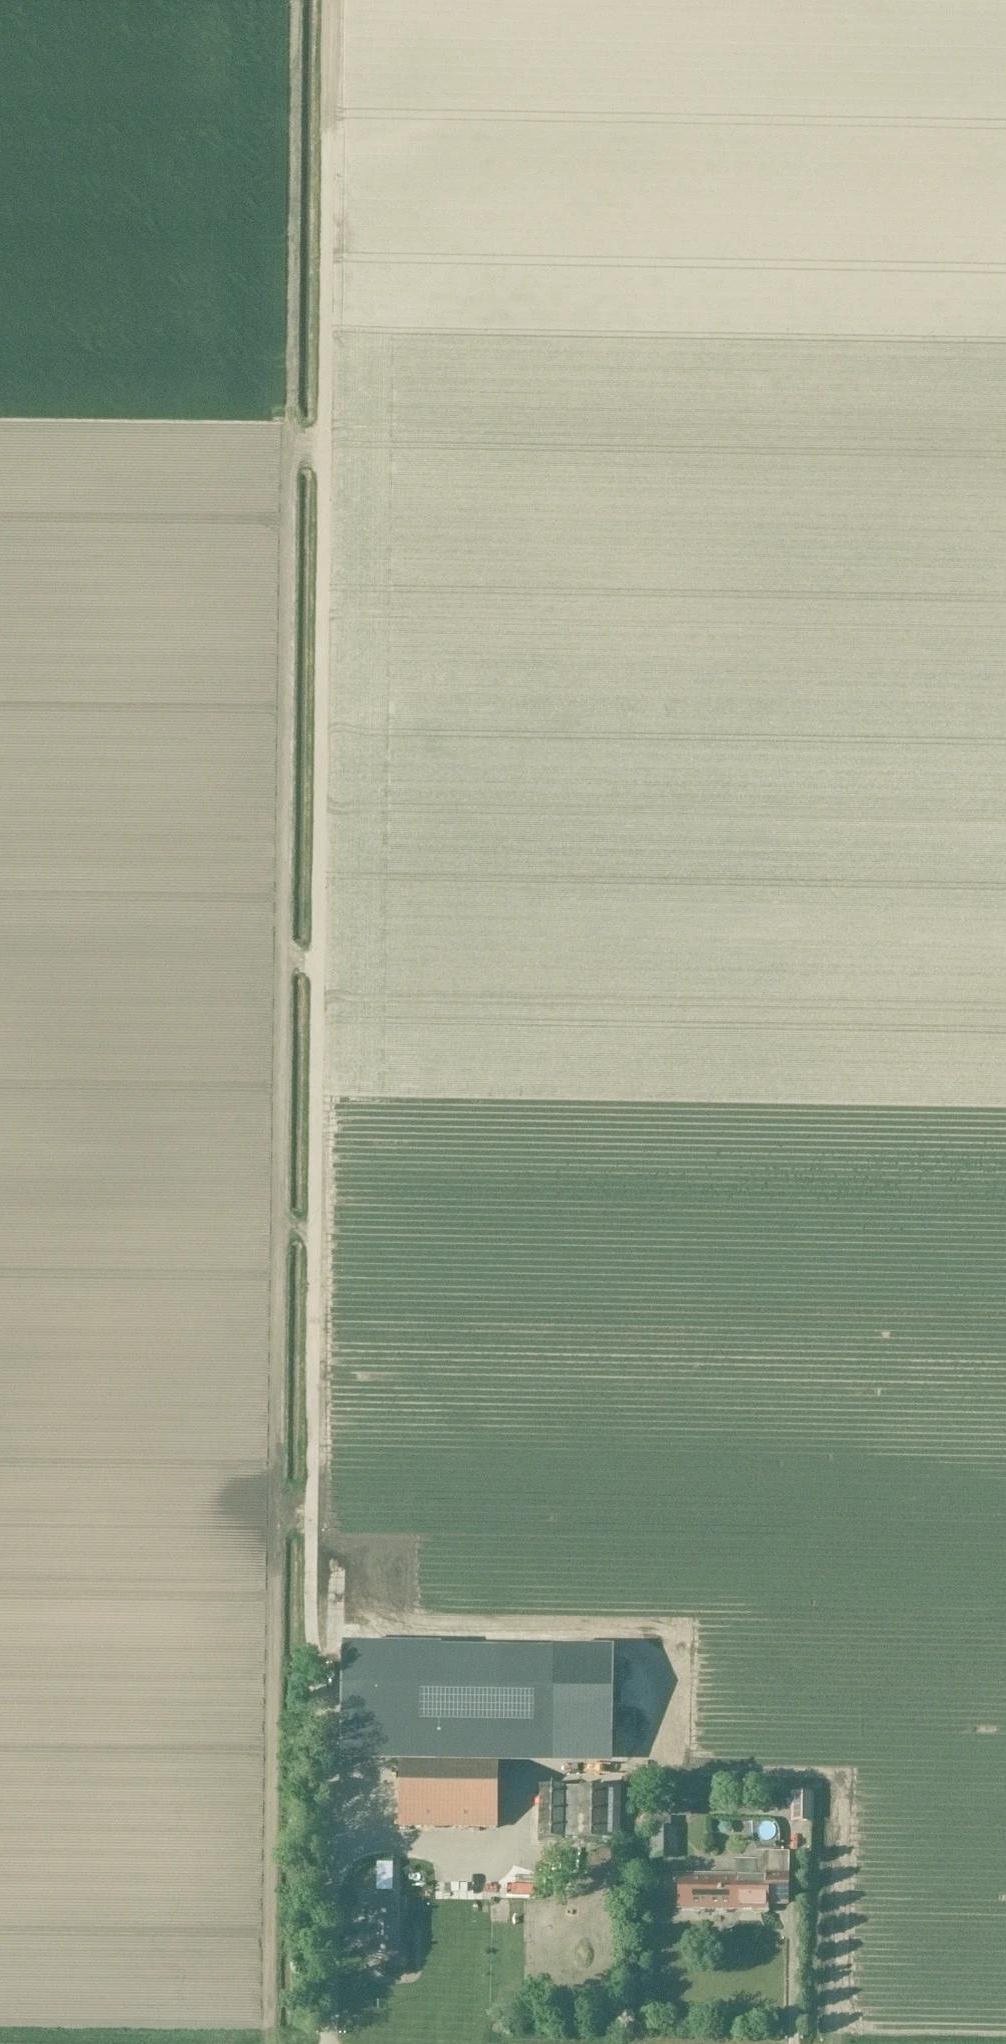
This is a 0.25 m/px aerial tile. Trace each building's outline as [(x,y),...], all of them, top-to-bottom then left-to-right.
[(341,1653),(340,1737),(551,1740),(552,1656),(341,1653)] [(552,1656),(551,1740),(612,1741),(613,1656),(552,1656)] [(400,1765),(399,1828),(496,1829),(496,1766),(400,1765)] [(617,1789),(603,1789),(579,1789),(564,1788),(539,1788),(538,1840),(617,1841),(617,1789)] [(793,1795),(792,1823),(812,1823),(812,1795),(793,1795)] [(676,1830),(667,1830),(652,1830),(651,1858),(678,1858),(678,1845),(676,1845),(676,1830)] [(787,1854),(782,1854),(756,1854),(756,1862),(735,1862),(735,1880),(737,1880),(737,1910),(766,1911),(766,1903),(786,1903),(787,1854)] [(707,1910),(708,1880),(678,1879),(678,1910),(707,1910)] [(737,1880),(735,1880),(708,1880),(707,1910),(737,1910),(737,1880)] [(795,1914),(794,1904),(776,1905),(777,1915),(795,1914)] [(369,1958),(397,1958),(397,1920),(390,1920),(390,1908),(370,1907),(370,1920),(369,1958)]
